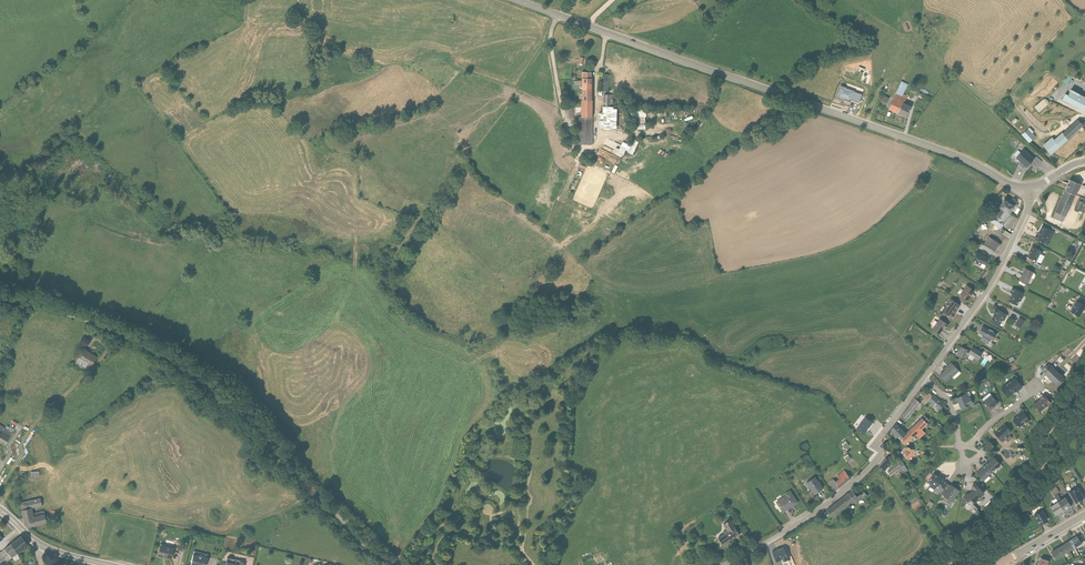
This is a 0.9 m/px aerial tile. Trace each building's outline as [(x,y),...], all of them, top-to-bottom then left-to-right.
[(581,94),(580,121),(577,121),(577,150),(592,151),(591,77),(581,77),(581,86),(581,94)] [(1069,88),(1074,91),(1078,83),(1073,81),(1069,88)] [(608,82),(598,82),(597,95),(607,96),(608,82)] [(857,98),(842,92),(837,105),(852,111),(857,98)] [(1074,97),(1070,104),(1069,103),(1066,109),(1084,119),(1084,103),(1074,97)] [(911,103),(900,98),(890,117),(908,126),(913,115),(906,111),(911,103)] [(884,108),(890,111),(893,105),(887,102),(884,108)] [(1047,109),(1038,117),(1043,122),(1052,114),(1047,109)] [(598,134),(616,134),(616,114),(610,114),(610,112),(603,112),(601,112),(602,118),(598,118),(598,134)] [(644,121),(631,122),(632,134),(645,133),(644,121)] [(1056,163),(1084,137),(1084,132),(1082,129),(1059,150),(1056,147),(1048,154),(1056,163)] [(1032,138),(1026,144),(1033,152),(1039,145),(1032,138)] [(615,152),(613,156),(623,161),(625,156),(632,160),(638,147),(630,143),(626,149),(621,147),(618,154),(615,152)] [(1028,159),(1020,167),(1025,172),(1022,174),(1028,179),(1038,168),(1028,159)] [(1069,201),(1080,206),(1084,195),(1084,194),(1075,190),(1069,201)] [(1080,206),(1069,201),(1060,222),(1061,223),(1070,227),(1071,227),(1080,206)] [(993,232),(1005,240),(1010,232),(1009,231),(1019,217),(1008,210),(993,232)] [(1070,227),(1061,223),(1059,228),(1068,232),(1070,227)] [(1047,236),(1039,250),(1052,257),(1060,243),(1047,236)] [(993,248),(987,256),(999,263),(1005,256),(993,248)] [(1034,264),(1031,269),(1041,273),(1045,265),(1046,266),(1048,263),(1036,257),(1033,264),(1034,264)] [(981,263),(976,274),(988,279),(993,269),(981,263)] [(1029,279),(1023,292),(1032,297),(1038,284),(1029,279)] [(970,297),(963,307),(971,313),(978,303),(970,297)] [(1016,305),(1012,313),(1022,318),(1028,305),(1017,300),(1014,304),(1016,305)] [(1084,310),(1076,324),(1084,330),(1084,310)] [(954,311),(944,323),(955,331),(959,326),(958,325),(964,318),(954,311)] [(998,326),(994,334),(1003,339),(1010,326),(1000,320),(997,325),(998,326)] [(1029,333),(1024,330),(1019,337),(1025,341),(1029,333)] [(943,331),(935,341),(943,347),(947,341),(948,342),(952,337),(943,331)] [(986,349),(984,353),(991,358),(994,354),(995,354),(996,352),(997,353),(1001,347),(986,339),(982,346),(986,347),(985,349),(986,349)] [(98,365),(84,357),(78,370),(91,377),(98,365)] [(976,360),(972,367),(978,370),(977,372),(981,375),(986,366),(976,360)] [(972,363),(964,361),(961,368),(969,371),(972,363)] [(942,388),(949,395),(955,390),(956,391),(963,384),(954,375),(947,381),(948,382),(942,388)] [(1049,387),(1056,380),(1053,377),(1046,384),(1049,387)] [(1055,394),(1063,386),(1056,380),(1049,387),(1049,388),(1055,394)] [(1063,386),(1055,394),(1061,399),(1068,392),(1069,391),(1063,386)] [(1019,392),(1005,404),(1012,413),(1020,406),(1021,407),(1028,402),(1019,392)] [(1070,395),(1068,392),(1061,399),(1064,401),(1070,395)] [(948,419),(936,408),(935,409),(931,414),(943,425),(948,419)] [(969,408),(960,412),(965,423),(977,418),(974,411),(971,412),(969,408)] [(995,410),(988,416),(995,425),(1003,419),(995,410)] [(1050,410),(1037,420),(1044,428),(1056,418),(1056,417),(1051,411),(1050,410)] [(924,417),(917,411),(913,416),(914,417),(920,421),(924,417)] [(915,428),(920,421),(914,417),(909,423),(915,428)] [(910,433),(915,428),(909,423),(905,428),(910,433)] [(1024,444),(1035,436),(1028,427),(1017,435),(1024,444)] [(874,437),(867,430),(858,440),(866,447),(874,437)] [(925,432),(909,448),(914,454),(918,449),(925,444),(931,438),(930,437),(925,432)] [(0,440),(0,448),(7,452),(13,440),(9,438),(5,436),(2,441),(0,440)] [(909,448),(899,438),(893,443),(908,459),(914,454),(909,448)] [(18,448),(22,451),(27,443),(23,440),(18,448)] [(1009,440),(999,450),(1006,458),(1017,448),(1009,440)] [(929,448),(925,444),(918,449),(922,454),(929,448)] [(994,457),(985,464),(992,473),(1001,464),(994,457)] [(891,462),(885,458),(879,466),(885,470),(891,462)] [(902,461),(899,463),(904,472),(907,470),(902,461)] [(899,463),(898,462),(887,471),(890,475),(897,469),(899,473),(903,470),(899,463)] [(983,480),(992,473),(985,464),(976,473),(983,480)] [(850,478),(844,470),(837,475),(839,478),(835,481),(840,487),(850,478)] [(933,472),(927,482),(930,484),(929,486),(939,493),(940,490),(942,491),(947,482),(944,480),(945,479),(933,472)] [(823,487),(815,476),(806,482),(814,493),(823,487)] [(840,487),(833,479),(828,483),(835,491),(840,487)] [(967,493),(963,496),(968,502),(971,499),(974,503),(984,493),(975,483),(970,487),(972,489),(968,494),(967,493)] [(951,485),(944,496),(952,501),(959,490),(951,485)] [(1058,492),(1060,491),(1057,486),(1052,489),(1057,499),(1061,497),(1058,492)] [(1084,498),(1078,487),(1068,492),(1075,503),(1084,498)] [(798,502),(790,489),(784,493),(785,494),(776,501),(783,512),(798,502)] [(857,497),(852,490),(827,509),(832,516),(854,500),(856,503),(867,495),(864,492),(857,497)] [(1065,497),(1057,502),(1063,511),(1071,506),(1065,497)] [(42,505),(40,498),(20,503),(21,510),(31,507),(42,505)] [(1063,511),(1057,502),(1050,506),(1055,515),(1063,511)] [(21,510),(24,525),(28,527),(46,523),(45,518),(44,513),(34,516),(31,507),(21,510)] [(1048,521),(1042,510),(1033,515),(1039,526),(1048,521)] [(740,534),(730,519),(723,523),(727,529),(723,531),(723,532),(717,536),(723,546),(730,542),(729,541),(740,534)] [(28,545),(21,535),(13,542),(20,551),(28,545)] [(1070,540),(1075,548),(1082,544),(1078,536),(1070,540)] [(1064,544),(1069,552),(1075,548),(1070,540),(1064,544)] [(13,542),(4,548),(11,558),(20,551),(13,542)] [(160,544),(160,546),(157,556),(171,560),(173,549),(171,548),(172,546),(160,544)] [(1058,548),(1063,555),(1069,552),(1064,544),(1058,548)] [(784,546),(770,552),(775,564),(789,558),(784,546)] [(0,552),(0,564),(2,564),(11,558),(4,548),(0,552)] [(1058,548),(1050,552),(1055,560),(1063,555),(1058,548)] [(194,552),(191,564),(205,564),(208,554),(194,552)]
